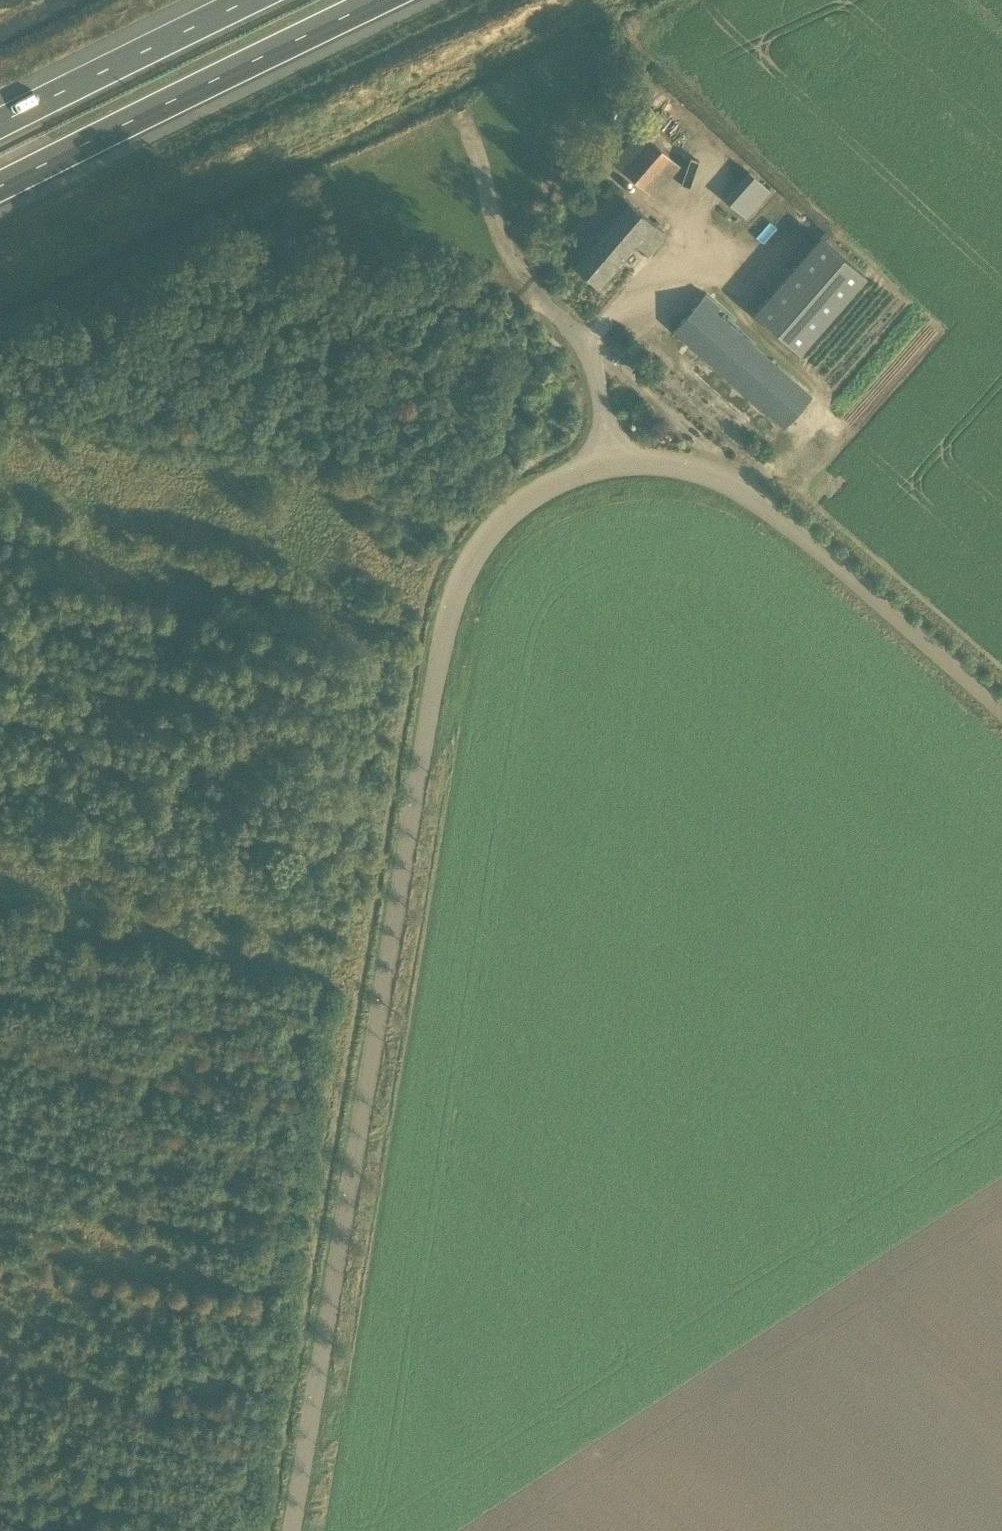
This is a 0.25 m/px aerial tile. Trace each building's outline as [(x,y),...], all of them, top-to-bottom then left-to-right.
[(638,130),(612,160),(654,197),(680,166),(638,130)] [(748,172),(723,198),(746,219),(770,192),(748,172)] [(599,287),(636,244),(648,254),(666,233),(615,189),(587,221),(598,231),(571,262),(599,287)] [(801,352),(868,275),(821,234),(754,311),(801,352)] [(674,331),(784,427),(812,396),(716,312),(721,307),(706,294),(674,331)]
